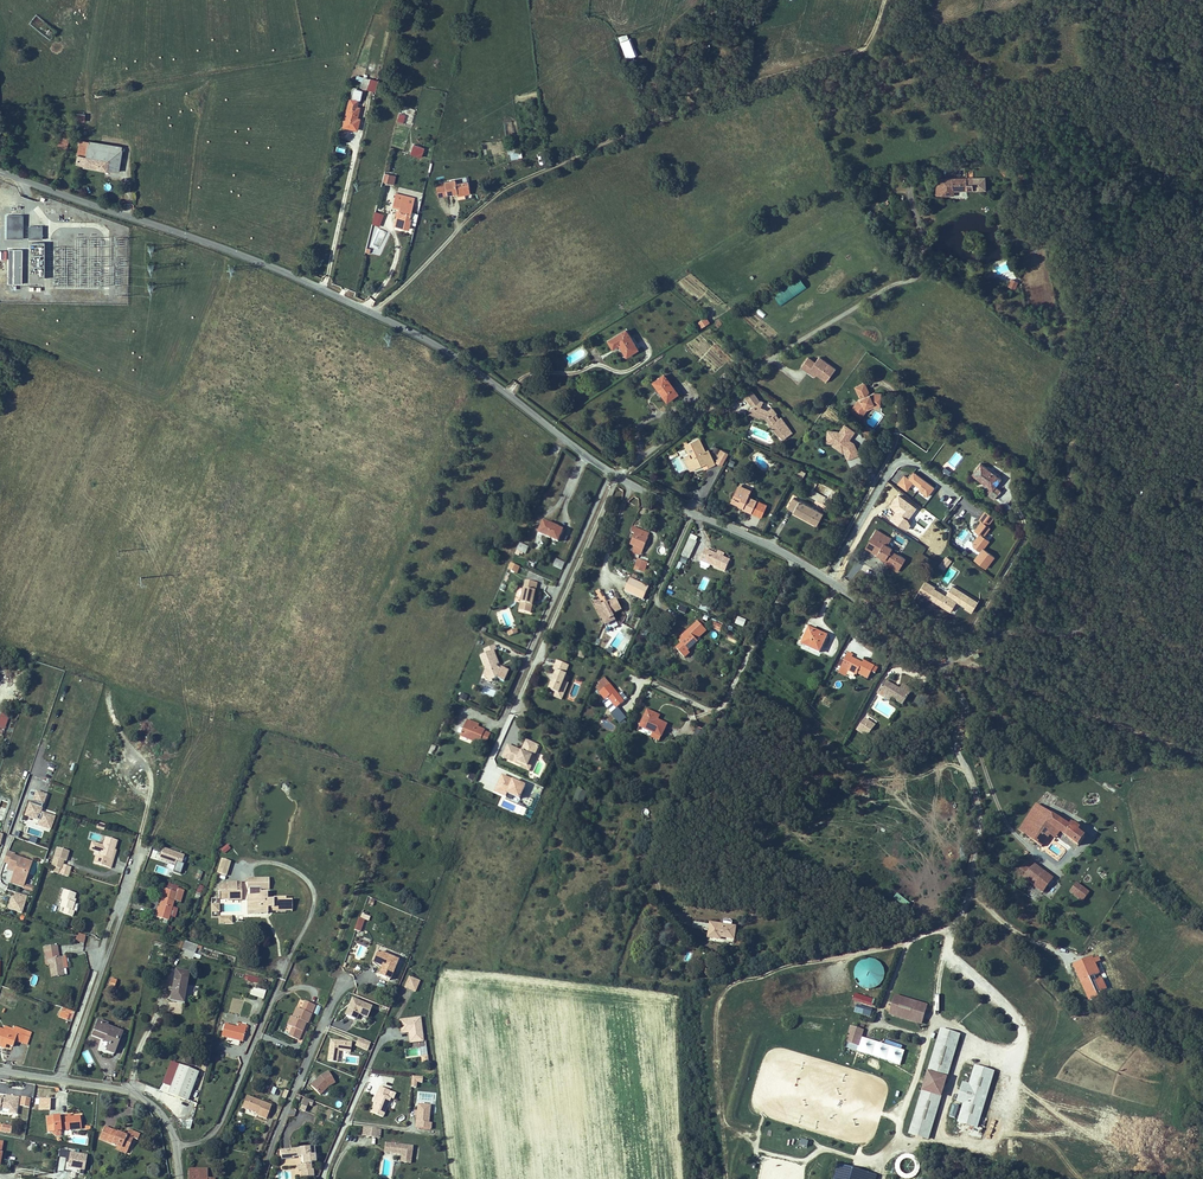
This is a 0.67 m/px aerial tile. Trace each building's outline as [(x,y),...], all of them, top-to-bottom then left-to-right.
[(626,58),(636,54),(627,33),(617,37),(626,58)] [(369,79),(364,77),(363,77),(361,88),(366,89),(369,79)] [(349,105),(343,127),(345,127),(357,130),(359,119),(356,119),(354,118),(355,115),(357,115),(359,108),(349,105)] [(58,142),(67,144),(69,139),(70,135),(60,133),(58,142)] [(79,147),(78,155),(89,157),(119,163),(122,148),(80,141),(79,147)] [(413,143),(410,153),(421,157),(425,147),(413,143)] [(507,146),(509,160),(521,158),(519,145),(507,146)] [(500,152),(492,153),(494,163),(502,162),(500,152)] [(118,171),(119,163),(89,157),(78,155),(76,164),(118,171)] [(394,184),(396,175),(385,172),(383,181),(394,184)] [(954,194),(954,190),(967,190),(974,190),(974,185),(985,185),(985,178),(967,178),(937,179),(938,195),(954,194)] [(457,193),(459,192),(459,195),(470,193),(468,182),(455,184),(455,181),(445,182),(447,194),(457,193)] [(395,198),(394,205),(399,206),(399,208),(395,225),(404,227),(406,219),(409,219),(413,198),(404,196),(403,196),(403,199),(395,198)] [(23,215),(7,215),(7,238),(23,238),(23,215)] [(43,226),(29,226),(29,239),(43,239),(43,226)] [(38,268),(38,277),(44,277),(44,242),(32,242),(32,248),(34,248),(34,254),(32,254),(32,268),(38,268)] [(22,283),(22,250),(9,249),(9,283),(22,283)] [(998,275),(1011,268),(1007,261),(994,268),(998,275)] [(774,295),(781,306),(807,288),(800,277),(774,295)] [(1018,283),(1012,280),(1009,288),(1015,290),(1018,283)] [(706,316),(697,322),(700,328),(710,322),(706,316)] [(613,348),(619,344),(627,356),(638,349),(626,330),(609,341),(613,348)] [(819,356),(815,361),(807,356),(800,366),(824,383),(835,367),(819,356)] [(678,394),(664,375),(654,383),(658,389),(660,387),(662,389),(660,391),(667,402),(678,394)] [(513,390),(518,383),(513,380),(508,386),(513,390)] [(850,411),(855,414),(858,411),(861,413),(865,407),(868,404),(874,399),(874,400),(880,401),(882,388),(873,387),(867,392),(865,394),(862,392),(864,390),(866,388),(860,381),(852,388),(860,398),(858,400),(856,402),(850,411)] [(743,397),(745,401),(754,396),(752,392),(743,397)] [(768,426),(776,439),(788,431),(780,419),(777,420),(775,416),(776,415),(774,411),(771,410),(769,411),(768,412),(761,409),(764,403),(762,402),(758,404),(754,396),(745,401),(749,409),(749,408),(751,407),(755,409),(753,412),(757,413),(756,415),(759,417),(764,419),(766,422),(768,421),(771,425),(768,426)] [(880,403),(880,401),(874,400),(874,399),(868,404),(865,407),(861,413),(858,411),(855,414),(861,418),(865,411),(868,406),(873,402),(880,403)] [(751,407),(749,408),(749,409),(747,413),(758,419),(759,417),(756,415),(757,413),(753,412),(755,409),(751,407)] [(868,434),(871,429),(866,425),(863,430),(868,434)] [(701,459),(705,457),(707,463),(709,467),(715,464),(708,450),(705,451),(699,438),(685,444),(690,454),(691,458),(686,460),(689,466),(695,464),(697,468),(703,465),(701,459)] [(722,465),(728,453),(723,450),(720,456),(717,463),(722,465)] [(679,454),(670,455),(671,468),(681,466),(679,454)] [(732,467),(735,461),(730,459),(727,465),(732,467)] [(1002,479),(981,464),(972,475),(976,478),(979,481),(990,489),(986,494),(994,500),(1001,491),(996,487),(1002,479)] [(908,477),(903,474),(896,484),(907,491),(913,483),(919,488),(917,492),(927,499),(935,486),(912,471),(908,477)] [(746,490),(745,492),(749,494),(751,490),(739,484),(735,493),(737,494),(740,487),(746,490)] [(732,499),(744,505),(743,508),(743,509),(746,510),(751,513),(761,518),(767,505),(748,496),(749,494),(745,492),(746,490),(740,487),(737,494),(735,493),(732,499)] [(815,499),(818,494),(813,490),(810,495),(815,499)] [(743,508),(744,505),(732,499),(730,502),(738,505),(743,508)] [(798,504),(792,500),(786,510),(793,514),(792,514),(816,527),(822,515),(799,503),(798,504)] [(1001,508),(1007,512),(1012,505),(1005,501),(1001,508)] [(973,561),(987,569),(995,555),(984,549),(989,540),(983,536),(995,517),(984,511),(967,542),(979,549),(973,561)] [(549,524),(548,524),(544,522),(539,533),(548,537),(553,527),(553,526),(549,524)] [(553,527),(548,537),(557,541),(562,531),(558,528),(553,526),(553,527)] [(647,539),(646,538),(648,534),(637,529),(635,534),(631,545),(635,547),(633,551),(641,554),(647,539)] [(882,533),(876,530),(866,547),(872,551),(882,533)] [(872,551),(885,559),(887,557),(901,566),(905,559),(891,550),(892,548),(887,545),(882,542),(886,536),(882,533),(872,551)] [(891,539),(886,536),(882,542),(887,545),(891,539)] [(696,542),(689,539),(683,551),(690,554),(696,542)] [(529,547),(520,543),(517,550),(526,553),(529,547)] [(725,570),(730,560),(705,549),(700,560),(725,571),(725,570)] [(944,571),(952,560),(946,555),(938,566),(944,571)] [(900,568),(901,566),(887,557),(885,559),(890,562),(900,568)] [(556,558),(553,565),(562,569),(565,562),(556,558)] [(647,562),(638,559),(634,569),(644,572),(647,562)] [(508,570),(513,572),(516,565),(511,563),(508,570)] [(526,580),(519,610),(530,612),(532,603),(531,602),(531,601),(533,601),(537,583),(526,580)] [(649,588),(630,580),(625,593),(643,601),(649,588)] [(924,581),(917,593),(951,611),(955,603),(972,612),(979,600),(951,585),(947,593),(924,581)] [(601,603),(595,606),(603,623),(614,618),(613,615),(622,611),(616,600),(603,606),(601,603)] [(955,615),(959,604),(955,602),(951,613),(955,615)] [(680,604),(678,611),(685,614),(688,608),(680,604)] [(738,616),(735,623),(743,627),(746,619),(738,616)] [(616,622),(614,618),(603,623),(605,627),(616,622)] [(720,632),(722,625),(713,621),(710,627),(720,632)] [(684,658),(690,653),(688,651),(698,642),(696,640),(693,637),(697,634),(699,637),(705,632),(696,623),(687,631),(689,633),(684,637),(686,639),(681,644),(676,649),(684,658)] [(809,627),(817,631),(818,629),(806,624),(798,644),(801,645),(802,644),(809,627)] [(809,627),(802,644),(820,652),(827,636),(817,631),(809,627)] [(486,676),(494,679),(496,680),(496,679),(502,668),(497,666),(497,663),(499,663),(494,650),(497,649),(495,644),(485,648),(487,653),(481,655),(486,668),(484,674),(486,676)] [(879,668),(864,660),(863,662),(862,664),(860,663),(861,662),(851,656),(853,654),(848,651),(844,657),(846,658),(839,671),(848,675),(850,671),(857,675),(858,673),(869,678),(872,671),(876,673),(879,668)] [(552,669),(555,671),(553,677),(554,678),(552,681),(551,681),(547,688),(555,692),(553,695),(557,696),(564,682),(567,675),(565,673),(568,666),(556,660),(552,669)] [(506,670),(502,668),(496,679),(499,678),(502,676),(506,670)] [(886,680),(879,690),(903,704),(912,691),(903,685),(900,689),(886,680)] [(564,682),(557,696),(560,698),(567,683),(564,682)] [(599,693),(605,700),(608,697),(616,707),(624,702),(610,684),(599,693)] [(465,701),(468,695),(461,692),(458,699),(465,701)] [(603,702),(619,724),(625,719),(616,707),(608,697),(605,700),(603,702)] [(653,719),(655,714),(647,710),(640,726),(661,736),(666,725),(657,721),(653,719)] [(0,718),(0,734),(2,735),(9,718),(1,715),(0,718)] [(868,736),(875,725),(865,718),(858,729),(868,736)] [(477,728),(471,725),(472,722),(467,720),(461,735),(479,743),(484,731),(477,728)] [(702,740),(703,731),(695,730),(694,738),(702,740)] [(522,764),(527,766),(531,757),(533,757),(538,746),(527,742),(525,746),(526,750),(525,753),(521,751),(519,755),(506,750),(502,758),(521,766),(522,764)] [(521,768),(529,771),(535,758),(533,757),(531,757),(527,766),(522,764),(521,766),(521,768)] [(470,772),(467,779),(474,781),(477,775),(470,772)] [(518,803),(525,785),(501,774),(493,792),(518,803)] [(583,802),(586,791),(576,788),(573,799),(583,802)] [(46,793),(35,789),(31,802),(29,802),(25,813),(39,818),(36,825),(48,829),(53,815),(39,810),(46,793)] [(1052,814),(1047,811),(1037,804),(1019,830),(1043,846),(1051,836),(1055,839),(1061,832),(1079,845),(1086,837),(1078,831),(1080,828),(1063,816),(1060,820),(1052,814)] [(118,843),(106,840),(100,859),(102,860),(100,868),(111,872),(114,863),(112,863),(115,853),(118,843)] [(223,854),(231,849),(227,844),(220,849),(223,854)] [(70,851),(56,847),(50,865),(70,872),(72,867),(71,866),(62,863),(64,858),(67,859),(70,851)] [(185,857),(163,850),(160,861),(176,866),(176,869),(181,870),(185,857)] [(15,871),(12,880),(24,884),(31,862),(19,858),(12,855),(8,866),(17,869),(16,871),(15,871)] [(1056,890),(1061,884),(1029,859),(1020,868),(1026,873),(1022,878),(1029,884),(1023,892),(1049,911),(1062,895),(1056,890)] [(230,864),(222,862),(218,874),(226,877),(230,864)] [(200,881),(203,872),(198,870),(195,879),(200,881)] [(1094,887),(1081,877),(1077,882),(1089,892),(1094,887)] [(237,889),(237,891),(242,891),(241,885),(241,884),(237,884),(237,882),(228,883),(228,885),(228,889),(237,889)] [(1083,900),(1089,892),(1077,882),(1071,891),(1083,900)] [(248,906),(248,913),(251,913),(251,912),(261,912),(261,913),(263,913),(267,913),(267,910),(267,907),(286,906),(286,899),(286,897),(279,898),(279,899),(267,899),(267,892),(260,892),(260,888),(255,888),(255,894),(253,894),(252,894),(252,906),(248,906)] [(160,907),(157,917),(168,920),(168,919),(170,920),(171,916),(169,916),(174,900),(176,900),(179,890),(177,889),(176,892),(165,889),(160,907)] [(242,899),(242,891),(237,891),(237,889),(228,889),(228,892),(228,897),(228,899),(242,899)] [(64,909),(62,914),(71,916),(73,912),(71,911),(74,902),(72,902),(73,900),(75,894),(63,890),(60,899),(62,899),(59,907),(64,909)] [(13,891),(7,909),(22,914),(27,896),(13,891)] [(897,893),(893,898),(905,908),(909,903),(897,893)] [(368,896),(365,903),(373,906),(375,899),(368,896)] [(267,907),(267,910),(292,909),(292,899),(286,899),(286,906),(267,907)] [(220,904),(211,904),(211,913),(220,912),(220,904)] [(218,916),(218,924),(232,924),(232,916),(218,916)] [(364,921),(358,919),(354,931),(360,933),(364,921)] [(710,928),(709,937),(720,938),(720,936),(734,938),(735,926),(711,923),(710,923),(710,928)] [(75,939),(84,942),(86,935),(77,932),(75,939)] [(356,942),(367,947),(369,942),(358,937),(356,942)] [(194,953),(198,944),(185,941),(182,949),(194,953)] [(60,957),(58,957),(57,945),(44,947),(45,953),(47,953),(48,959),(49,965),(51,977),(63,975),(62,968),(60,957)] [(374,959),(384,963),(383,966),(379,975),(390,979),(398,960),(377,951),(374,959)] [(850,978),(872,992),(888,969),(866,955),(850,978)] [(171,1000),(177,1001),(177,998),(183,999),(188,973),(176,971),(171,1000)] [(244,975),(243,981),(258,983),(259,977),(244,975)] [(419,981),(409,977),(405,988),(415,992),(419,981)] [(111,978),(108,987),(113,988),(116,980),(111,978)] [(265,991),(253,987),(251,994),(263,998),(265,991)] [(873,1006),(874,998),(854,994),(852,1001),(873,1006)] [(351,997),(344,1014),(358,1020),(360,1015),(368,1018),(373,1005),(351,997)] [(927,1009),(897,999),(891,1018),(922,1027),(927,1009)] [(299,1039),(306,1021),(308,1022),(315,1004),(305,1000),(301,1008),(297,1007),(293,1016),(291,1015),(287,1024),(292,1026),(289,1035),(299,1039)] [(869,1017),(872,1009),(857,1004),(854,1012),(869,1017)] [(60,1011),(58,1017),(67,1020),(67,1019),(69,1014),(67,1014),(60,1011)] [(399,1021),(401,1032),(410,1031),(411,1039),(422,1037),(420,1019),(399,1021)] [(107,1024),(98,1020),(94,1031),(107,1036),(106,1040),(105,1042),(110,1044),(108,1050),(114,1053),(122,1032),(107,1026),(107,1024)] [(236,1027),(224,1024),(221,1036),(231,1038),(231,1037),(243,1039),(247,1025),(237,1023),(236,1027)] [(0,1029),(0,1042),(6,1044),(12,1046),(14,1040),(22,1043),(26,1031),(18,1028),(16,1034),(3,1030),(0,1029)] [(864,1033),(852,1029),(847,1044),(859,1048),(864,1033)] [(31,1033),(26,1031),(22,1043),(27,1044),(31,1033)] [(92,1035),(106,1040),(107,1036),(94,1031),(92,1035)] [(410,1031),(401,1032),(401,1035),(408,1034),(409,1044),(423,1042),(422,1037),(411,1039),(410,1031)] [(960,1038),(942,1032),(910,1136),(929,1142),(960,1038)] [(355,1046),(367,1051),(371,1042),(359,1037),(355,1046)] [(330,1039),(327,1060),(337,1061),(339,1049),(351,1051),(352,1042),(330,1039)] [(82,1052),(87,1064),(93,1061),(88,1049),(82,1052)] [(168,1093),(187,1100),(198,1072),(179,1065),(168,1093)] [(994,1075),(976,1069),(970,1087),(963,1085),(957,1104),(964,1106),(959,1124),(977,1129),(994,1075)] [(320,1076),(312,1085),(321,1094),(327,1087),(335,1083),(329,1071),(320,1076)] [(412,1075),(411,1085),(416,1085),(417,1080),(421,1081),(422,1077),(412,1075)] [(390,1091),(380,1087),(377,1093),(379,1094),(375,1103),(371,1112),(382,1117),(390,1098),(388,1097),(390,1091)] [(0,1099),(0,1108),(9,1110),(8,1113),(16,1114),(18,1097),(4,1095),(4,1098),(1,1097),(1,1099),(0,1099)] [(257,1114),(266,1118),(267,1117),(269,1111),(271,1105),(246,1096),(242,1107),(257,1113),(257,1114)] [(19,1106),(29,1107),(31,1098),(21,1097),(19,1106)] [(315,1101),(304,1097),(298,1111),(304,1113),(307,1105),(312,1107),(315,1101)] [(50,1099),(38,1098),(38,1110),(49,1110),(50,1099)] [(430,1104),(418,1103),(417,1110),(415,1110),(414,1114),(417,1115),(416,1126),(431,1128),(431,1122),(428,1122),(430,1104)] [(64,1118),(63,1115),(46,1117),(48,1132),(54,1132),(54,1131),(81,1128),(80,1116),(70,1117),(64,1118)] [(0,1124),(0,1132),(9,1133),(10,1126),(0,1124)] [(380,1129),(363,1126),(362,1135),(379,1137),(380,1129)] [(126,1137),(124,1136),(124,1135),(113,1130),(104,1127),(99,1138),(117,1145),(127,1150),(132,1137),(137,1139),(140,1134),(129,1130),(126,1136),(126,1137)] [(801,1139),(799,1145),(806,1147),(808,1141),(801,1139)] [(393,1154),(393,1145),(386,1145),(385,1153),(393,1154)] [(411,1147),(393,1145),(393,1154),(392,1158),(401,1159),(401,1162),(409,1163),(411,1147)] [(280,1150),(281,1160),(294,1158),(294,1157),(299,1156),(302,1156),(303,1163),(300,1163),(300,1165),(301,1170),(301,1171),(303,1171),(304,1177),(314,1175),(313,1169),(312,1169),(311,1162),(316,1162),(315,1159),(315,1154),(314,1146),(280,1150)] [(59,1149),(57,1157),(65,1158),(67,1151),(59,1149)] [(838,1167),(835,1178),(868,1178),(869,1176),(838,1167)] [(199,1169),(188,1169),(188,1178),(214,1178),(206,1178),(199,1178),(199,1169)]
